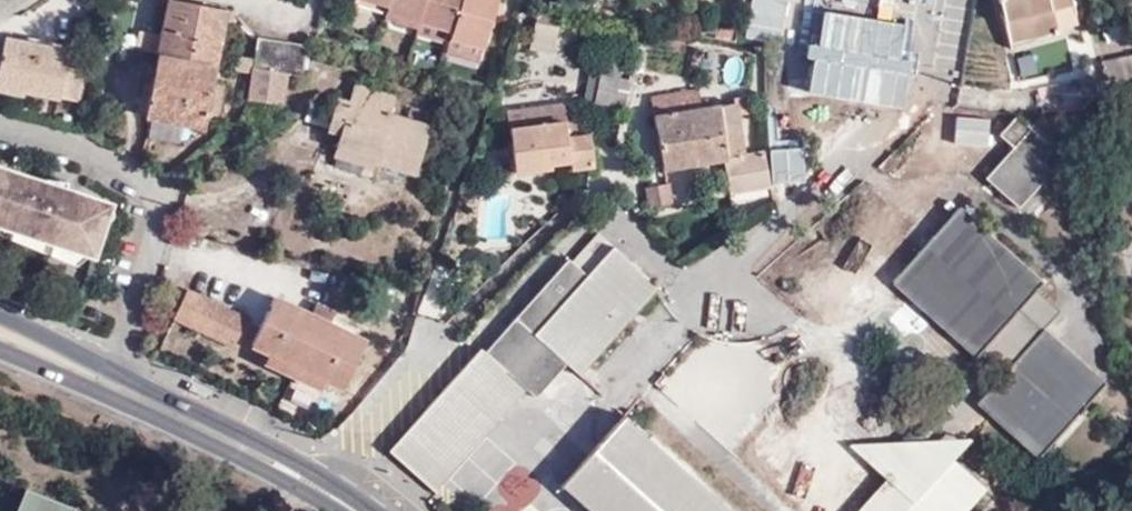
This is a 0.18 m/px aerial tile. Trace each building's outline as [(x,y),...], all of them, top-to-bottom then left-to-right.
[(147,113),(201,126),(204,113),(218,116),(224,86),(211,82),(226,10),(182,0),(171,0),(147,113)] [(371,0),(353,0),(387,11),(388,5),(371,0)] [(387,11),(420,22),(427,0),(390,0),(388,5),(387,11)] [(462,0),(427,0),(420,22),(419,27),(418,33),(450,42),(462,0)] [(447,54),(480,64),(496,12),(499,2),(499,0),(462,0),(450,42),(447,54)] [(835,0),(792,0),(791,7),(805,10),(806,0),(834,5),(835,0)] [(1051,11),(1073,6),(1072,0),(999,0),(1010,41),(1032,34),(1028,17),(1051,11)] [(499,2),(496,12),(502,14),(505,4),(499,2)] [(728,6),(724,28),(732,29),(736,8),(728,6)] [(387,11),(385,16),(419,27),(420,22),(387,11)] [(1055,29),(1051,11),(1028,17),(1032,34),(1055,29)] [(556,40),(558,27),(537,24),(535,37),(556,40)] [(1013,52),(1021,83),(1077,67),(1069,36),(1013,52)] [(25,89),(77,101),(83,69),(66,65),(68,52),(4,39),(3,47),(0,47),(0,79),(27,84),(25,89)] [(251,98),(272,101),(285,102),(290,74),(301,75),(307,45),(260,39),(251,98)] [(1131,76),(1131,56),(1102,61),(1106,80),(1131,76)] [(597,73),(590,110),(621,116),(628,79),(597,73)] [(25,89),(27,84),(0,79),(0,91),(24,96),(25,89)] [(1090,82),(1094,99),(1102,98),(1101,80),(1090,82)] [(374,170),(377,164),(415,175),(430,124),(392,114),(397,95),(356,84),(351,100),(339,97),(330,132),(344,135),(336,159),(374,170)] [(727,193),(742,191),(740,164),(743,163),(742,154),(736,114),(747,112),(745,95),(733,97),(733,103),(706,107),(705,100),(699,101),(697,91),(652,98),(664,168),(724,157),(727,193)] [(508,109),(513,159),(521,159),(522,172),(551,170),(551,162),(569,161),(567,136),(565,121),(563,103),(508,109)] [(1043,116),(1031,128),(1019,116),(1002,133),(1015,146),(986,177),(1018,207),(1063,158),(1050,144),(1062,132),(1043,116)] [(774,117),(771,141),(810,146),(813,122),(774,117)] [(576,120),(565,121),(567,136),(576,134),(576,120)] [(567,136),(569,161),(571,168),(593,165),(590,133),(576,134),(567,136)] [(740,164),(742,191),(767,188),(764,151),(742,154),(743,163),(740,164)] [(521,159),(513,159),(513,160),(514,173),(522,172),(521,159)] [(71,191),(67,204),(28,191),(33,179),(0,168),(0,225),(89,255),(95,256),(111,204),(71,191)] [(67,204),(71,191),(69,190),(68,182),(33,179),(28,191),(67,204)] [(645,187),(649,207),(673,203),(669,182),(645,187)] [(895,281),(978,358),(990,369),(1000,377),(978,403),(1040,456),(1104,386),(1018,309),(1041,283),(960,208),(933,238),(921,252),(895,281)] [(904,237),(921,252),(933,238),(915,224),(904,237)] [(89,255),(0,225),(0,235),(78,266),(89,255)] [(571,259),(486,352),(516,378),(527,389),(537,398),(568,364),(576,355),(587,365),(659,286),(602,233),(574,263),(571,259)] [(175,316),(239,347),(251,321),(188,289),(175,316)] [(253,343),(270,351),(327,378),(344,387),(368,338),(332,321),(315,313),(314,313),(276,295),(253,343)] [(320,303),(315,313),(332,321),(336,311),(320,303)] [(516,378),(486,352),(482,348),(456,377),(489,407),(516,378)] [(327,378),(270,351),(266,361),(322,387),(327,378)] [(580,374),(587,365),(576,355),(568,364),(580,374)] [(978,358),(898,447),(922,445),(990,369),(978,358)] [(527,389),(516,378),(489,407),(456,377),(390,449),(434,491),(527,389)] [(581,463),(605,483),(584,505),(590,510),(730,510),(624,415),(581,463)] [(851,450),(888,482),(903,495),(906,493),(911,491),(916,492),(922,494),(952,461),(968,443),(922,445),(898,447),(851,450)] [(888,482),(862,510),(969,510),(986,492),(952,461),(922,494),(916,492),(911,491),(906,493),(903,495),(888,482)] [(605,483),(581,463),(561,485),(584,505),(605,483)] [(73,510),(24,489),(15,510),(72,510),(73,510)]
